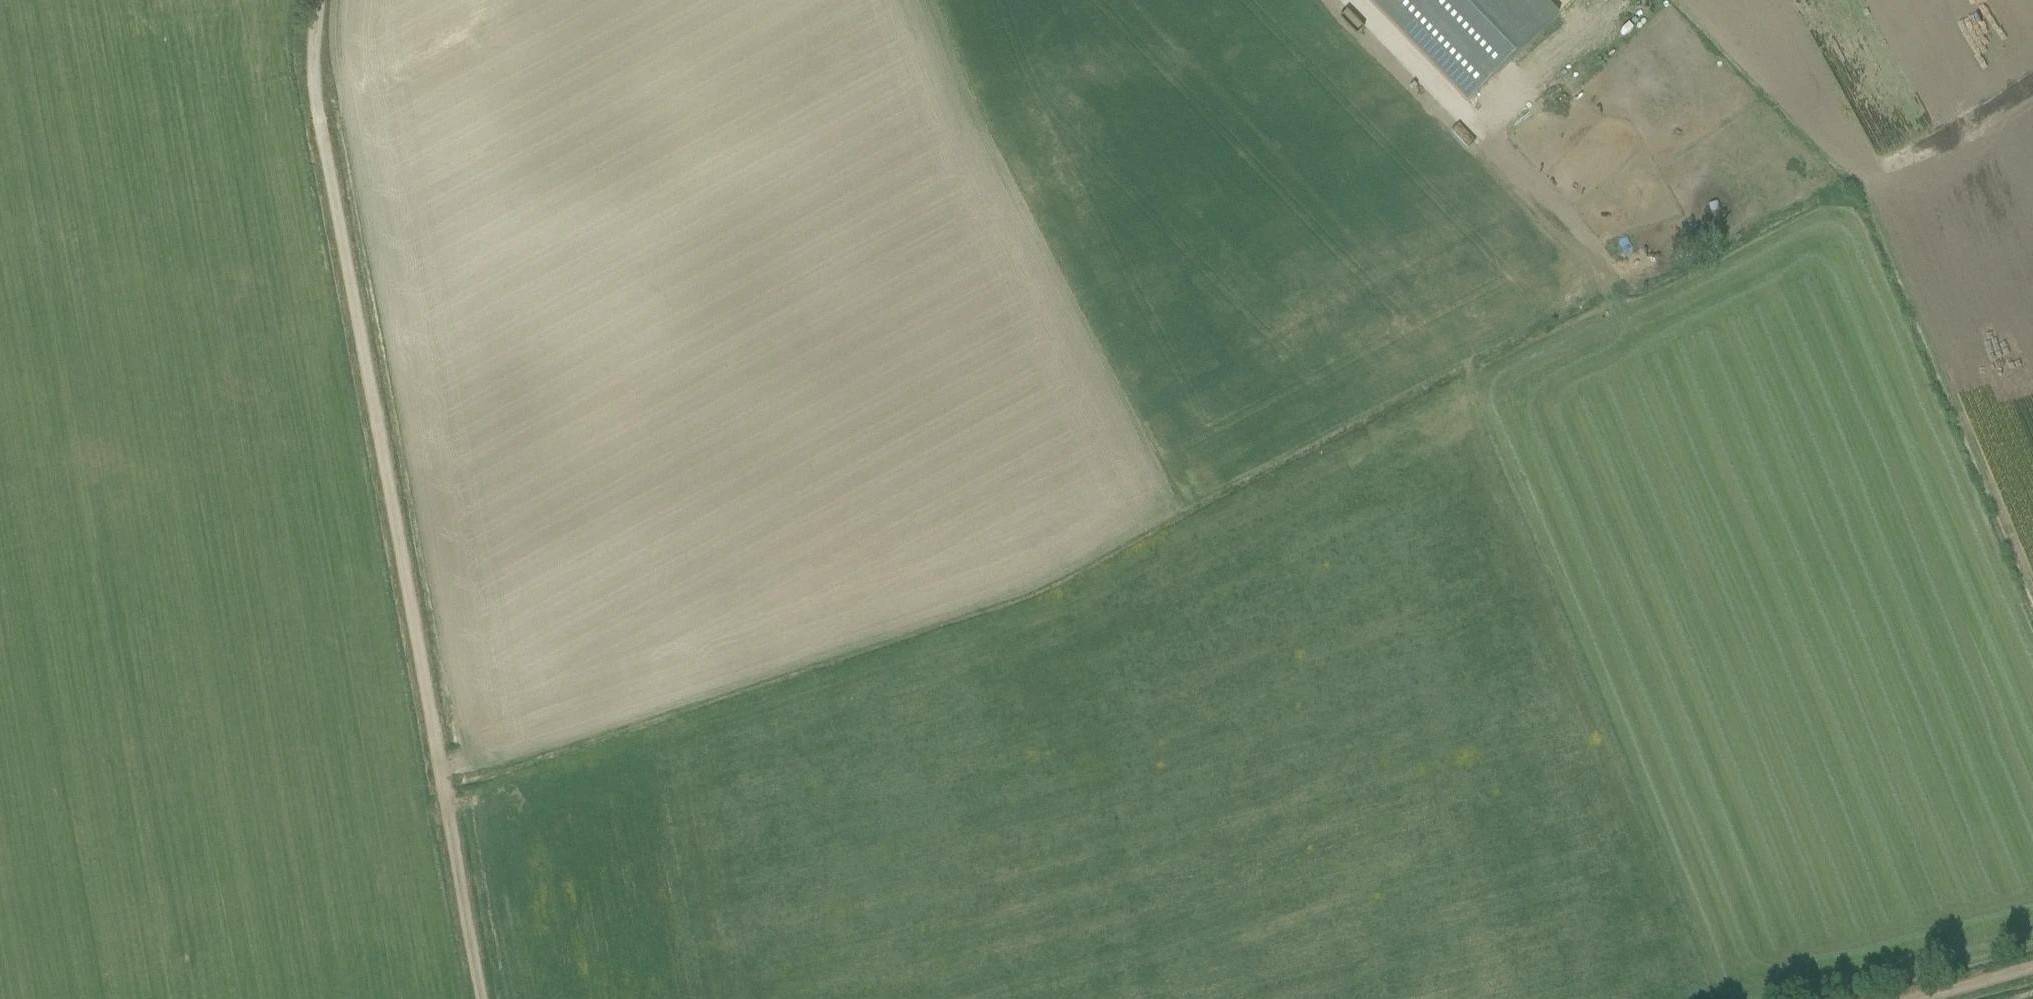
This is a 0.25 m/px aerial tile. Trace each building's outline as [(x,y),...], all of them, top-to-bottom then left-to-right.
[(1541,0),(1364,0),(1466,106),(1558,17),(1541,0)]
